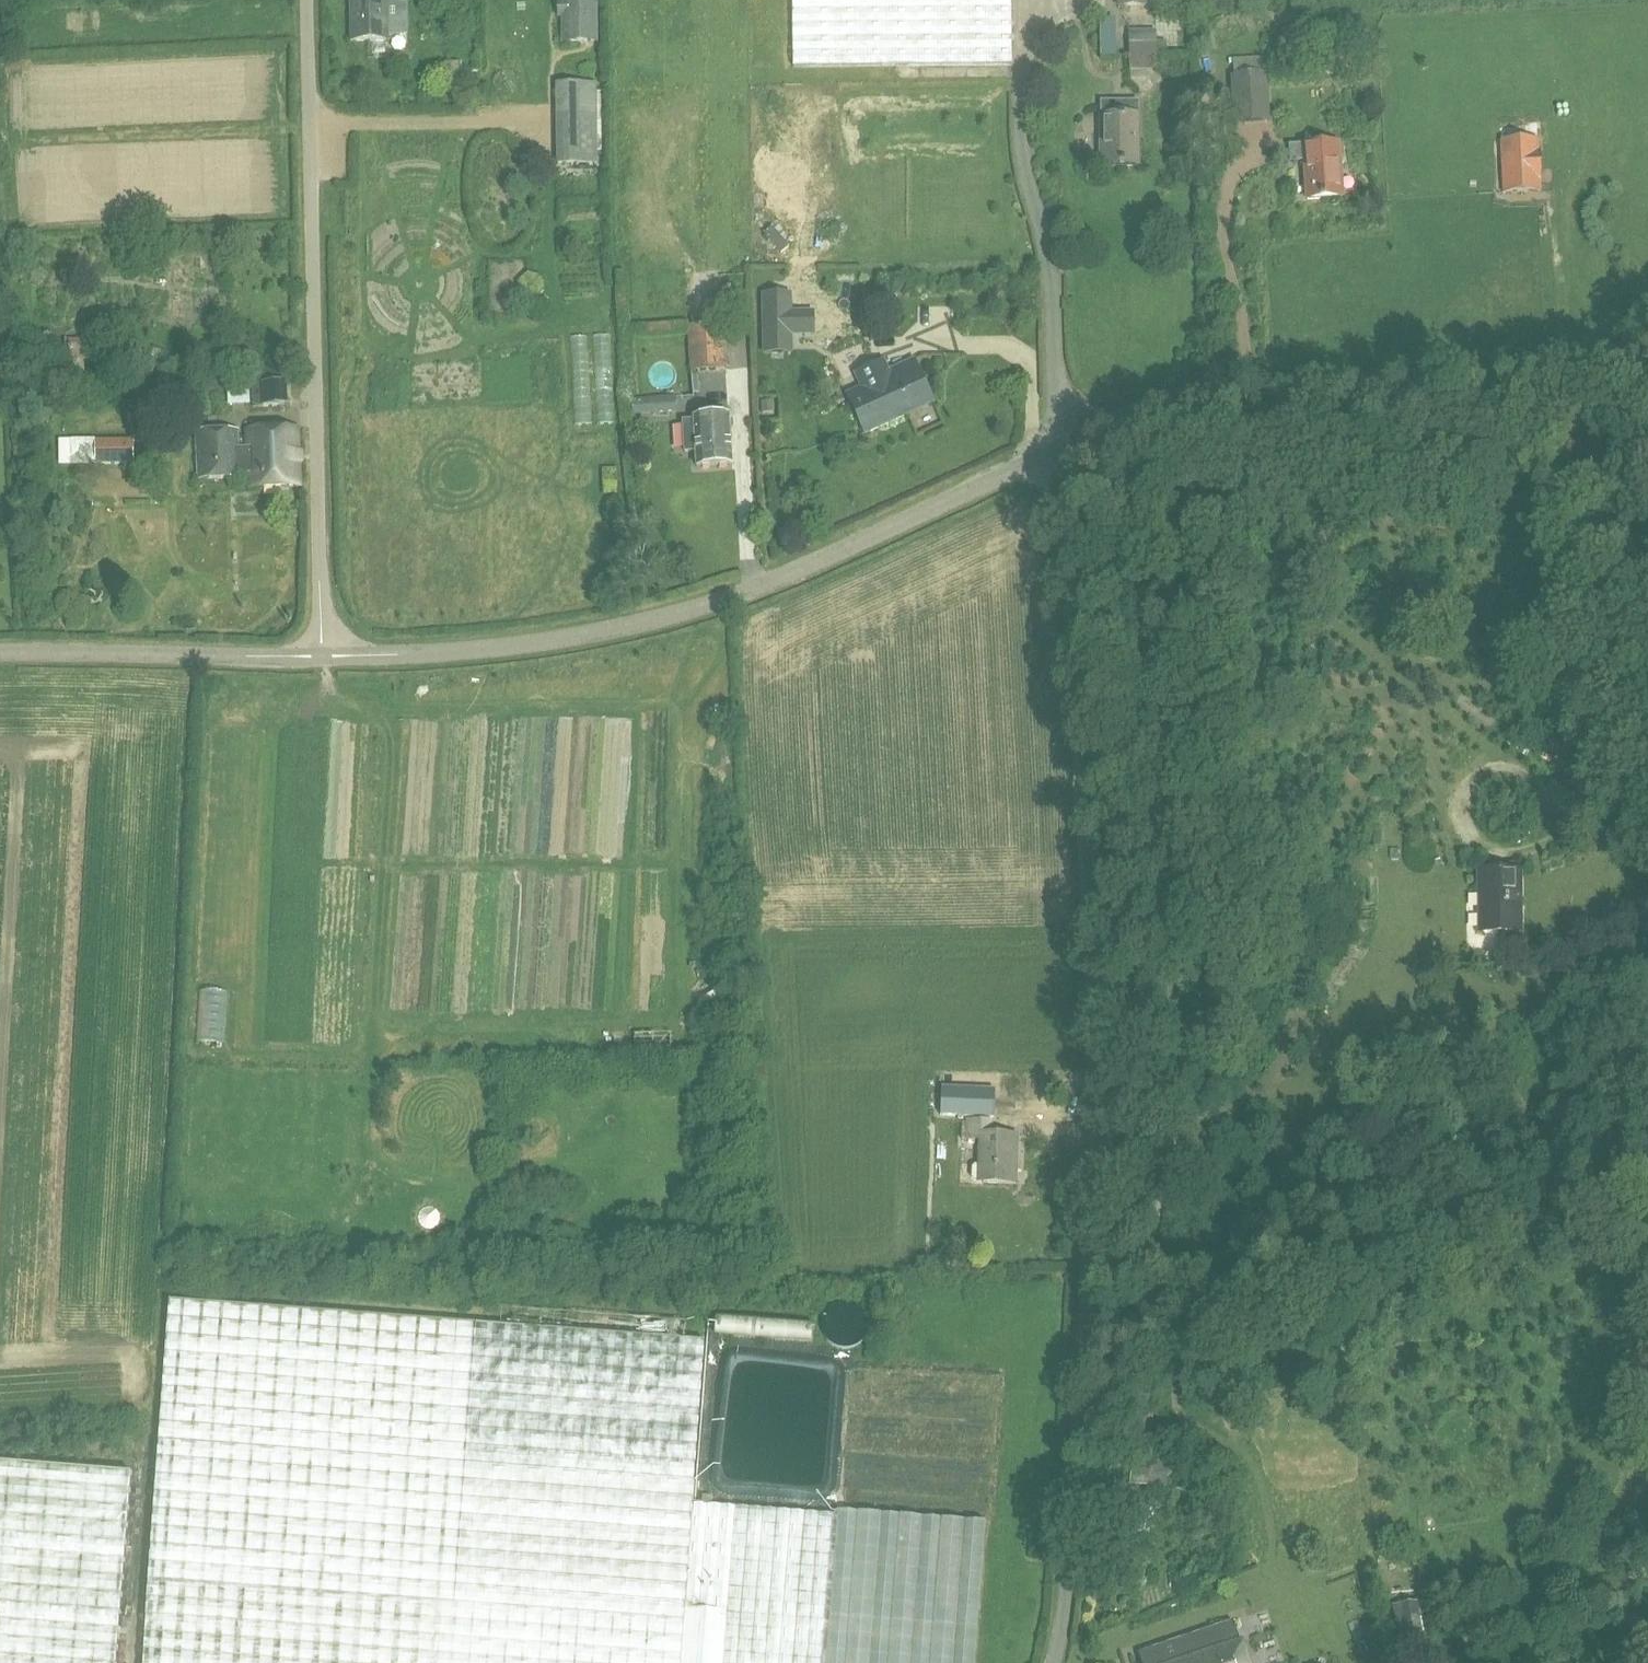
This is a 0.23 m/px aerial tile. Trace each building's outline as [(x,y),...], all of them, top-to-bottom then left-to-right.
[(351,43),(388,42),(388,24),(394,23),(393,4),(387,4),(387,0),(350,0),(351,43)] [(597,43),(597,0),(560,0),(560,2),(555,2),(556,18),(560,18),(561,43),(597,43)] [(793,66),(1011,65),(1010,0),(792,0),(793,66)] [(1125,23),(1111,24),(1112,60),(1125,60),(1125,23)] [(1155,30),(1128,31),(1130,72),(1157,71),(1157,57),(1155,30)] [(1267,73),(1263,73),(1262,57),(1232,59),(1234,75),(1229,75),(1232,125),(1270,122),(1267,73)] [(556,163),(597,163),(596,81),(555,82),(556,163)] [(1100,102),(1100,165),(1138,165),(1138,102),(1100,102)] [(1500,140),(1502,194),(1541,191),(1539,138),(1500,140)] [(1342,197),(1337,144),(1289,148),(1291,166),(1303,165),(1306,200),(1342,197)] [(791,352),(790,293),(764,293),(764,352),(791,352)] [(686,325),(690,370),(727,368),(723,323),(686,325)] [(89,340),(68,342),(70,362),(91,360),(89,340)] [(849,400),(865,434),(933,402),(913,360),(886,372),(890,380),(849,400)] [(251,407),(261,406),(261,407),(288,405),(286,381),(286,372),(250,373),(250,376),(251,401),(251,407)] [(250,376),(230,377),(230,379),(231,397),(231,402),(251,401),(250,376)] [(652,398),(653,416),(681,413),(680,396),(652,398)] [(693,418),(696,466),(731,464),(728,416),(693,418)] [(246,447),(239,447),(234,447),(235,473),(239,473),(247,473),(248,487),(299,485),(297,428),(246,430),(246,447)] [(240,477),(239,473),(235,473),(234,447),(239,447),(238,429),(193,430),(196,480),(240,477)] [(92,444),(93,463),(129,463),(129,443),(92,444)] [(1478,883),(1478,933),(1518,934),(1518,883),(1517,883),(1517,872),(1502,872),(1502,875),(1482,875),(1482,883),(1478,883)] [(994,1088),(941,1087),(940,1115),(993,1117),(994,1088)] [(962,1120),(961,1137),(980,1138),(979,1165),(974,1165),(972,1168),(971,1178),(975,1181),(1014,1183),(1017,1135),(991,1133),(991,1121),(962,1120)] [(146,1662),(975,1662),(987,1515),(839,1503),(835,1507),(694,1496),(707,1334),(172,1293),(146,1662)] [(822,1324),(822,1326),(822,1328),(822,1331),(823,1333),(824,1335),(825,1337),(826,1338),(827,1340),(829,1342),(831,1344),(834,1345),(837,1347),(839,1348),(842,1348),(846,1348),(849,1348),(851,1347),(855,1346),(859,1344),(861,1341),(863,1340),(864,1338),(865,1336),(867,1333),(867,1332),(868,1330),(868,1327),(868,1325),(868,1322),(867,1320),(867,1317),(866,1315),(865,1313),(863,1311),(861,1308),(859,1306),(856,1305),(853,1303),(851,1303),(848,1302),(844,1302),(841,1302),(839,1303),(835,1304),(832,1306),(831,1307),(829,1308),(827,1310),(826,1312),(825,1313),(824,1315),(823,1317),(822,1320),(822,1322),(822,1324)] [(1132,1449),(1128,1485),(1165,1489),(1169,1453),(1132,1449)] [(131,1473),(0,1463),(0,1662),(116,1662),(131,1473)] [(1392,1605),(1398,1651),(1424,1648),(1418,1601),(1392,1605)] [(1188,1636),(1137,1653),(1141,1662),(1245,1662),(1231,1621),(1204,1631),(1188,1636)]
